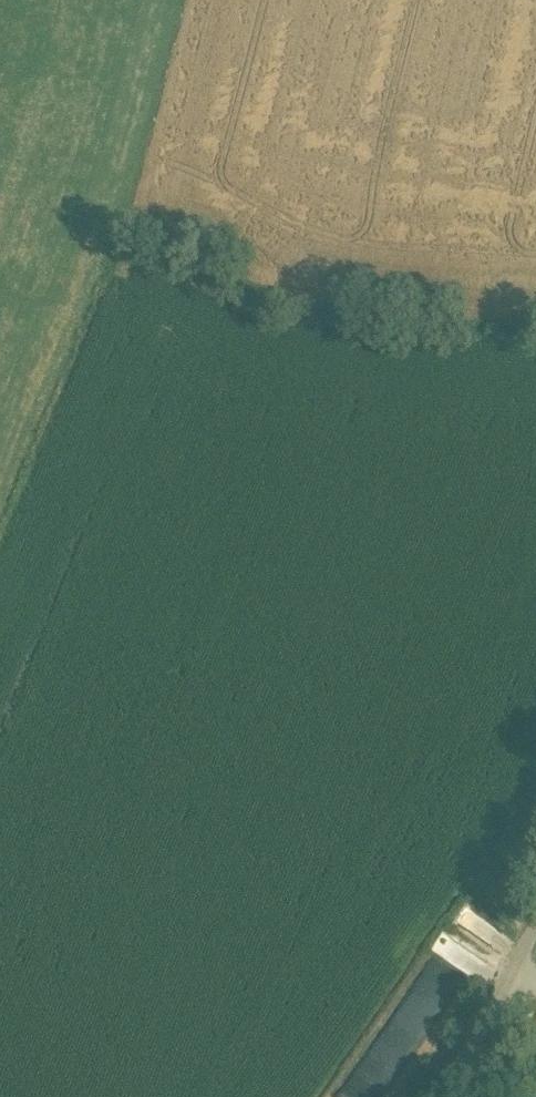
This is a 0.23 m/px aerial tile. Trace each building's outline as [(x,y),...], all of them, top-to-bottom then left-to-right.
[(473,908),(462,923),(507,958),(519,944),(473,908)]
